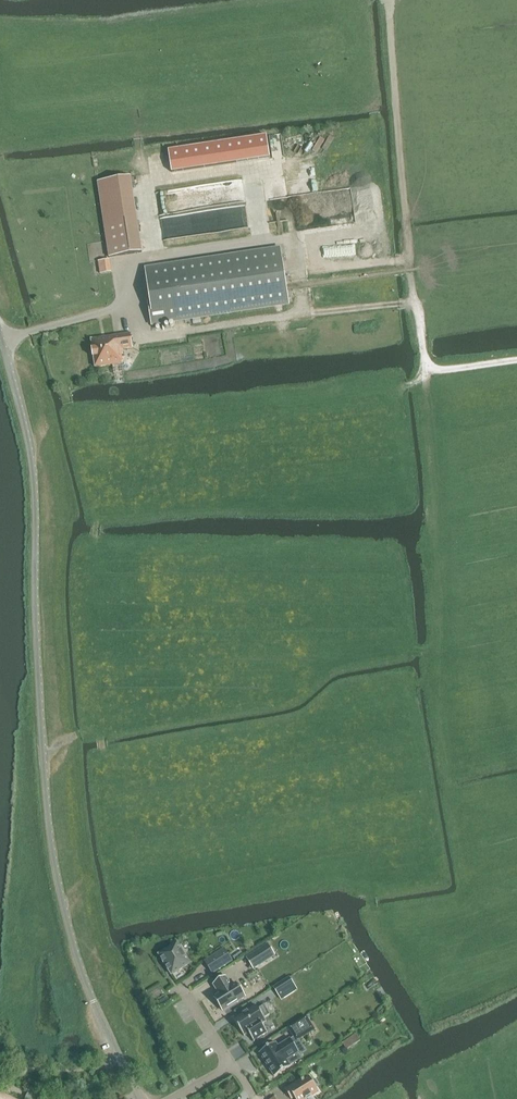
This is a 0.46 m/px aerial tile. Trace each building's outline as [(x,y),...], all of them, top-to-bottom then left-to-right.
[(168,150),(172,172),(270,157),(267,136),(168,150)] [(98,182),(109,257),(142,253),(130,177),(98,182)] [(222,221),(252,218),(250,199),(173,206),(175,228),(222,223),(222,221)] [(281,250),(145,270),(150,301),(148,302),(151,324),(289,304),(281,250)] [(109,259),(99,261),(101,274),(111,272),(109,259)] [(123,349),(133,348),(131,334),(91,339),(93,349),(92,349),(94,358),(95,368),(123,363),(122,355),(123,355),(123,349)] [(172,975),(190,963),(177,943),(159,955),(172,975)] [(275,955),(268,944),(246,958),(253,969),(275,955)] [(208,964),(213,972),(233,959),(228,951),(226,952),(223,947),(207,958),(210,962),(208,964)] [(214,997),(223,1011),(245,997),(236,983),(232,986),(226,977),(214,985),(219,994),(214,997)] [(289,977),(274,987),(278,995),(294,985),(289,977)] [(245,1036),(245,1035),(248,1033),(254,1041),(255,1041),(254,1040),(266,1033),(267,1033),(262,1024),(265,1022),(266,1022),(264,1019),(270,1015),(263,1005),(258,1009),(256,1006),(234,1020),(244,1036),(245,1036)] [(260,1053),(274,1077),(290,1067),(286,1060),(299,1052),(290,1039),(278,1046),(276,1043),(260,1053)] [(285,1090),(291,1098),(292,1098),(294,1097),(295,1098),(306,1098),(318,1091),(318,1092),(319,1091),(309,1076),(309,1077),(304,1080),(301,1081),(302,1082),(300,1083),(299,1081),(285,1090)] [(35,1093),(28,1090),(23,1098),(32,1098),(35,1093)]
